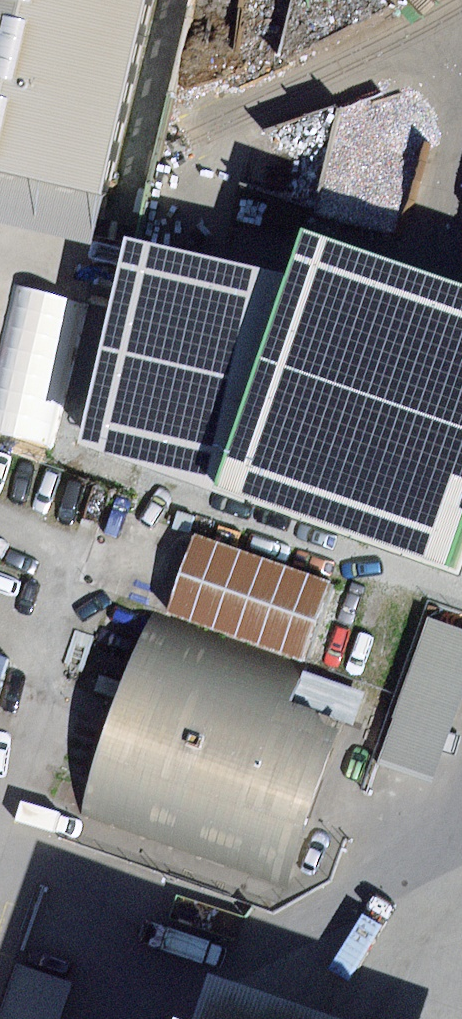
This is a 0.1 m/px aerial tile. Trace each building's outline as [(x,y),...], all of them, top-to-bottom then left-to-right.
[(104,200),(150,0),(0,0),(0,176),(104,200)] [(94,245),(104,200),(0,176),(0,224),(94,245)] [(307,230),(292,274),(217,498),(461,574),(461,571),(461,283),(307,230)] [(17,232),(4,282),(56,295),(69,245),(17,232)] [(217,498),(292,274),(126,239),(81,444),(217,498)] [(13,334),(6,357),(71,376),(78,354),(13,334)] [(334,577),(195,530),(167,614),(306,660),(334,577)] [(306,666),(153,614),(82,820),(286,890),(340,731),(325,725),(318,709),(294,701),(306,666)] [(461,701),(461,630),(429,618),(378,763),(433,783),(461,701)] [(1,1018),(60,1018),(73,983),(19,965),(1,1018)] [(186,1018),(333,1018),(202,973),(186,1018)]
